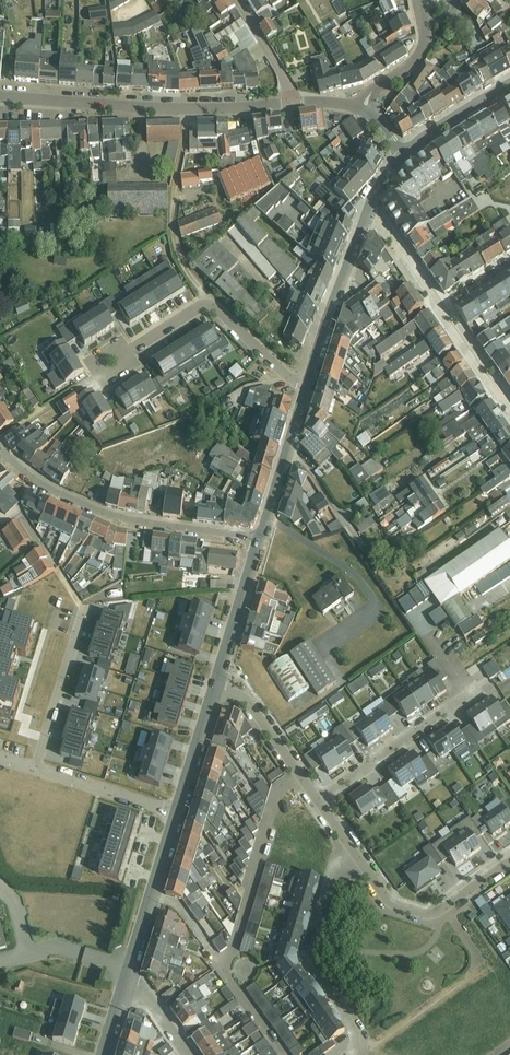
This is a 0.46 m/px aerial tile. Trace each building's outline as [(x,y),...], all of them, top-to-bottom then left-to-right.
[(116,0),(110,0),(109,0),(111,13),(121,7),(116,0)] [(215,0),(197,0),(196,0),(201,7),(202,6),(207,13),(212,9),(209,4),(215,0)] [(230,0),(215,0),(209,4),(212,9),(218,19),(219,18),(222,23),(230,18),(227,13),(229,12),(235,9),(230,0)] [(249,5),(256,17),(257,16),(264,27),(270,23),(274,20),(271,16),(267,10),(268,9),(266,4),(270,2),(273,6),(281,1),(281,0),(257,0),(249,5)] [(467,0),(462,7),(461,8),(469,15),(478,21),(477,22),(480,28),(484,24),(483,23),(486,18),(487,16),(485,15),(467,0)] [(487,16),(492,11),(489,8),(490,7),(484,3),(485,2),(484,0),(467,0),(485,15),(487,16)] [(405,17),(403,12),(395,14),(389,2),(380,6),(380,7),(389,25),(391,30),(395,37),(397,41),(403,38),(401,33),(411,29),(405,17)] [(106,7),(89,10),(91,22),(108,19),(106,7)] [(235,9),(229,12),(236,23),(239,22),(242,20),(235,9)] [(45,12),(45,20),(62,21),(63,13),(45,12)] [(150,15),(156,26),(162,23),(155,12),(150,15)] [(360,19),(356,13),(352,16),(356,22),(360,19)] [(32,20),(28,20),(27,29),(36,30),(37,14),(32,14),(32,20)] [(499,19),(503,25),(509,20),(509,19),(506,14),(499,19)] [(150,15),(144,18),(150,29),(156,26),(150,15)] [(203,23),(209,30),(220,22),(215,15),(203,23)] [(144,18),(139,21),(144,32),(150,29),(144,18)] [(490,36),(502,27),(501,26),(502,25),(497,19),(490,25),(487,27),(488,27),(481,33),(485,39),(486,38),(490,36)] [(236,23),(234,24),(232,26),(233,26),(215,37),(219,43),(228,38),(239,31),(247,27),(242,20),(239,22),(236,23)] [(139,21),(133,24),(138,35),(144,32),(139,21)] [(334,21),(327,26),(332,34),(339,29),(334,21)] [(455,22),(450,28),(456,34),(461,28),(455,22)] [(264,27),(260,29),(268,41),(277,35),(270,23),(264,27)] [(133,24),(126,25),(127,37),(138,35),(133,24)] [(348,24),(339,30),(343,35),(352,29),(348,24)] [(126,25),(119,26),(121,38),(127,37),(126,25)] [(121,38),(119,26),(112,26),(114,38),(121,38)] [(198,27),(191,30),(199,47),(190,51),(192,56),(198,70),(200,76),(201,91),(221,90),(219,74),(216,64),(209,49),(203,37),(198,27)] [(247,27),(239,31),(228,38),(235,49),(239,47),(240,49),(228,57),(231,61),(232,60),(247,51),(256,46),(257,45),(247,27)] [(509,70),(509,49),(508,50),(499,36),(505,33),(502,27),(490,36),(496,45),(509,70)] [(395,37),(391,30),(381,36),(385,42),(373,49),(387,70),(408,56),(404,50),(399,41),(398,41),(397,41),(395,37)] [(464,30),(458,35),(464,43),(471,37),(464,30)] [(225,52),(219,43),(211,33),(203,37),(209,49),(210,52),(212,51),(214,55),(219,63),(221,69),(221,74),(219,74),(221,90),(233,89),(232,80),(231,73),(231,69),(228,69),(226,65),(232,63),(231,61),(228,57),(225,52)] [(332,34),(323,40),(332,55),(332,56),(338,65),(344,61),(350,69),(339,72),(343,89),(350,87),(364,83),(355,70),(354,68),(335,38),(332,34)] [(18,52),(15,81),(39,83),(40,63),(41,64),(41,55),(42,54),(43,36),(36,35),(35,42),(30,41),(18,52)] [(181,35),(172,38),(174,43),(183,40),(181,35)] [(371,61),(355,70),(364,83),(380,73),(387,70),(373,49),(366,39),(360,43),(366,52),(371,61)] [(492,82),(509,72),(509,70),(496,45),(477,55),(492,82)] [(256,46),(247,51),(255,64),(264,59),(256,46)] [(492,82),(477,55),(473,48),(470,51),(474,57),(473,58),(471,59),(465,63),(469,67),(474,64),(478,72),(476,74),(484,87),(492,82)] [(76,86),(78,57),(67,56),(67,54),(64,51),(61,51),(59,84),(76,86)] [(247,51),(232,60),(233,62),(241,78),(244,77),(246,88),(246,90),(258,90),(257,78),(256,66),(255,64),(247,51)] [(466,53),(455,56),(457,64),(468,60),(466,53)] [(39,83),(57,84),(60,55),(42,54),(41,55),(41,64),(40,63),(39,83)] [(198,70),(192,55),(192,56),(195,64),(192,65),(194,71),(193,71),(190,72),(189,72),(188,73),(187,74),(187,76),(179,77),(179,92),(201,91),(200,76),(198,70)] [(152,56),(147,56),(149,69),(149,72),(149,75),(148,91),(167,92),(179,92),(179,77),(179,75),(176,64),(172,63),(161,63),(154,63),(154,56),(152,56)] [(118,70),(117,89),(132,90),(133,71),(134,71),(135,66),(131,66),(131,62),(118,61),(118,70)] [(233,62),(232,63),(226,65),(228,69),(233,67),(235,72),(231,73),(232,80),(233,89),(246,88),(244,77),(241,78),(233,62)] [(105,67),(103,88),(114,89),(115,75),(115,64),(111,64),(105,63),(105,67)] [(410,85),(417,96),(423,103),(434,119),(447,110),(436,94),(428,82),(436,74),(437,76),(441,72),(435,68),(434,69),(424,63),(410,85)] [(343,89),(339,72),(332,74),(331,71),(329,71),(327,64),(314,68),(320,94),(343,89)] [(444,70),(465,99),(475,93),(466,78),(464,75),(456,74),(453,70),(455,69),(452,64),(444,70)] [(135,65),(135,66),(134,71),(133,71),(132,90),(148,91),(149,75),(142,75),(143,65),(135,65)] [(76,86),(90,87),(103,88),(105,67),(96,67),(96,69),(78,68),(76,86)] [(441,72),(437,76),(442,82),(444,81),(450,89),(442,94),(440,92),(436,94),(447,110),(465,99),(444,70),(441,72)] [(466,78),(475,93),(484,87),(476,74),(475,73),(466,78)] [(414,110),(425,124),(434,119),(423,103),(418,107),(413,99),(417,96),(410,85),(400,96),(413,111),(414,110)] [(397,108),(413,132),(418,129),(425,124),(414,110),(413,111),(400,96),(393,105),(397,108)] [(397,108),(393,105),(386,113),(403,138),(413,132),(397,108)] [(509,149),(509,131),(506,125),(509,123),(509,116),(503,105),(487,114),(509,149)] [(314,111),(300,113),(302,126),(302,132),(317,130),(325,129),(325,125),(323,111),(314,111)] [(486,113),(472,121),(473,123),(487,114),(486,113)] [(490,148),(497,159),(509,151),(509,149),(487,114),(473,123),(490,148)] [(297,144),(290,135),(286,135),(286,132),(285,127),(281,128),(281,123),(280,115),(266,117),(267,129),(268,133),(269,136),(276,135),(277,137),(278,139),(283,138),(284,138),(294,150),(299,147),(297,144)] [(279,156),(271,139),(270,139),(269,136),(268,133),(267,129),(266,117),(257,119),(254,119),(254,123),(255,128),(258,142),(264,141),(266,151),(265,152),(269,161),(279,156)] [(350,119),(342,125),(353,141),(362,135),(364,134),(353,118),(350,119)] [(173,177),(175,163),(180,142),(181,142),(180,121),(147,123),(148,143),(170,142),(162,175),(173,177)] [(198,133),(189,134),(190,142),(190,151),(218,151),(218,141),(217,122),(198,123),(198,133)] [(228,122),(217,122),(218,141),(218,151),(219,170),(220,176),(246,165),(245,161),(242,147),(251,145),(248,130),(228,134),(228,122)] [(116,162),(114,123),(103,124),(103,143),(108,143),(109,162),(116,162)] [(130,123),(114,123),(116,162),(126,162),(125,155),(123,155),(123,143),(125,143),(125,138),(130,138),(130,123)] [(473,123),(451,136),(475,170),(480,179),(484,176),(488,182),(496,176),(499,181),(506,177),(509,184),(509,174),(508,175),(505,170),(504,168),(503,168),(493,175),(486,165),(490,163),(483,152),(490,148),(473,123)] [(88,136),(88,124),(61,125),(62,142),(63,152),(71,152),(72,159),(79,159),(78,151),(75,151),(74,137),(80,137),(81,153),(81,160),(90,159),(89,136),(88,136)] [(98,124),(88,124),(88,136),(89,136),(90,159),(100,159),(99,156),(99,153),(99,136),(98,136),(98,124)] [(62,142),(61,125),(40,126),(41,151),(42,157),(42,162),(50,162),(50,149),(46,149),(46,142),(56,142),(56,153),(57,153),(57,162),(63,162),(63,152),(62,142)] [(21,126),(7,127),(8,148),(8,158),(8,166),(11,166),(11,172),(21,172),(21,151),(21,144),(21,126)] [(31,126),(21,126),(21,144),(21,151),(27,150),(27,153),(26,153),(27,164),(34,163),(33,158),(32,145),(31,126)] [(40,126),(31,126),(32,145),(33,158),(34,163),(34,171),(43,171),(42,162),(42,157),(41,151),(40,126)] [(7,127),(0,127),(0,149),(2,149),(2,153),(0,153),(0,158),(8,158),(8,148),(7,127)] [(329,131),(325,135),(330,141),(335,138),(335,137),(330,131),(329,131)] [(441,143),(463,177),(475,170),(451,136),(446,139),(446,143),(443,144),(442,143),(441,143)] [(337,141),(331,146),(335,151),(341,145),(342,144),(338,140),(337,141)] [(374,175),(375,176),(375,175),(383,163),(382,162),(377,159),(374,157),(376,153),(371,150),(373,147),(367,143),(365,142),(356,157),(367,169),(374,175)] [(433,149),(452,175),(454,173),(461,184),(465,181),(463,177),(441,143),(433,149)] [(330,147),(320,155),(324,161),(334,152),(330,147)] [(490,148),(483,152),(490,163),(486,165),(493,175),(503,168),(497,159),(490,148)] [(425,154),(442,180),(443,182),(452,175),(433,149),(425,154)] [(414,166),(403,173),(405,176),(419,196),(442,180),(425,154),(427,157),(426,157),(425,156),(416,163),(416,164),(414,166)] [(352,172),(367,185),(372,180),(373,178),(375,176),(374,175),(367,169),(356,157),(354,158),(350,162),(356,167),(352,172)] [(246,165),(220,176),(228,195),(266,171),(263,165),(261,159),(246,165)] [(319,159),(314,164),(319,169),(324,164),(319,159)] [(347,168),(352,172),(356,167),(350,162),(347,168)] [(103,174),(117,173),(116,163),(103,164),(103,174)] [(338,178),(358,195),(367,185),(352,172),(347,168),(346,169),(344,172),(343,171),(337,177),(338,178)] [(281,170),(270,175),(272,180),(283,175),(281,170)] [(211,171),(197,173),(181,175),(183,189),(200,186),(200,182),(212,181),(211,171)] [(103,188),(101,188),(101,210),(106,210),(106,216),(106,220),(117,220),(117,216),(156,216),(156,210),(168,210),(168,187),(126,188),(117,188),(117,173),(103,174),(102,174),(103,188)] [(291,193),(295,196),(299,200),(302,196),(295,189),(303,182),(295,174),(294,175),(293,176),(290,178),(288,180),(282,185),(290,192),(291,193)] [(383,204),(382,205),(392,220),(393,219),(417,203),(422,200),(419,196),(405,176),(397,181),(399,182),(392,187),(395,190),(387,195),(389,198),(384,202),(385,203),(383,204)] [(358,195),(338,178),(335,181),(334,181),(331,184),(329,187),(350,204),(357,197),(358,195)] [(275,190),(266,198),(254,208),(262,215),(265,217),(275,206),(276,207),(281,202),(282,204),(291,193),(290,192),(282,185),(276,190),(275,190)] [(469,186),(464,189),(468,195),(468,196),(473,192),(469,186)] [(322,199),(327,204),(350,226),(355,216),(322,188),(320,190),(316,194),(322,199)] [(471,200),(476,208),(486,201),(481,194),(471,200)] [(327,204),(322,199),(313,210),(319,214),(327,204)] [(431,226),(408,241),(417,254),(438,240),(447,234),(443,229),(453,223),(456,227),(479,212),(476,208),(471,200),(432,225),(431,226)] [(302,203),(297,209),(307,217),(312,211),(302,203)] [(417,203),(393,219),(408,241),(431,226),(417,203)] [(344,235),(349,239),(352,228),(352,227),(350,226),(327,204),(319,214),(344,235)] [(244,218),(252,226),(262,215),(254,208),(244,218)] [(180,222),(178,223),(182,239),(222,224),(216,209),(212,210),(212,209),(196,216),(180,222)] [(309,237),(299,248),(306,254),(314,261),(321,264),(333,275),(337,267),(338,267),(342,258),(343,256),(347,247),(346,246),(349,239),(344,235),(319,214),(307,227),(315,234),(313,241),(309,237)] [(285,217),(276,227),(286,236),(294,225),(285,217)] [(237,225),(278,273),(281,277),(279,278),(284,284),(286,283),(293,276),(301,284),(309,288),(303,300),(318,311),(327,291),(308,278),(277,249),(263,236),(252,226),(244,218),(237,225)] [(506,254),(509,251),(509,227),(505,219),(492,228),(494,231),(492,232),(498,242),(500,245),(506,254)] [(20,221),(9,221),(9,229),(20,229),(20,221)] [(278,273),(237,225),(228,233),(269,281),(278,273)] [(263,236),(277,249),(281,245),(267,232),(263,236)] [(498,242),(492,232),(481,240),(495,261),(506,254),(500,245),(498,242)] [(377,256),(387,267),(393,263),(384,250),(374,235),(370,236),(366,245),(377,256)] [(438,240),(417,254),(423,262),(437,252),(434,248),(441,243),(438,240)] [(495,261),(481,240),(475,244),(480,251),(477,253),(486,267),(495,261)] [(211,248),(200,258),(193,265),(214,285),(214,286),(259,328),(272,315),(281,307),(218,243),(217,242),(211,248)] [(377,256),(366,245),(358,265),(370,274),(374,282),(375,283),(382,293),(386,300),(394,294),(381,278),(384,276),(390,271),(387,267),(377,256)] [(200,258),(211,248),(208,246),(198,256),(200,258)] [(306,254),(299,248),(298,247),(293,252),(301,259),(305,256),(306,254)] [(450,262),(431,274),(437,283),(440,288),(445,294),(460,284),(484,268),(472,251),(452,264),(450,262)] [(437,252),(423,262),(429,271),(443,261),(437,252)] [(308,278),(327,291),(333,275),(321,264),(314,261),(306,254),(305,256),(301,259),(313,270),(312,272),(313,273),(308,278)] [(58,258),(57,265),(66,266),(67,259),(58,258)] [(154,271),(172,299),(174,298),(173,298),(184,291),(182,287),(183,287),(169,267),(167,263),(154,271)] [(143,285),(158,309),(159,307),(170,300),(171,300),(172,299),(154,271),(139,280),(143,285)] [(498,280),(509,298),(509,272),(505,275),(498,280)] [(115,279),(119,286),(128,281),(124,274),(115,279)] [(398,281),(394,284),(397,289),(407,282),(404,277),(398,281)] [(102,280),(96,284),(100,291),(106,287),(102,280)] [(129,296),(143,318),(144,317),(155,309),(156,309),(156,310),(158,309),(143,285),(139,280),(125,289),(128,295),(129,296)] [(483,290),(496,309),(499,313),(509,306),(509,298),(498,280),(490,285),(485,289),(483,290)] [(363,293),(382,318),(386,323),(394,317),(387,307),(390,305),(387,301),(382,304),(378,300),(382,297),(381,295),(382,293),(375,283),(363,293)] [(394,312),(417,296),(410,286),(396,296),(398,300),(390,306),(394,312)] [(291,291),(285,303),(290,308),(288,314),(308,334),(309,332),(312,324),(318,311),(303,300),(296,295),(292,289),(291,291)] [(477,294),(469,299),(482,318),(484,322),(499,313),(496,309),(483,290),(482,290),(477,294)] [(366,314),(370,318),(374,323),(382,318),(363,293),(354,300),(363,309),(366,314)] [(111,308),(115,315),(120,311),(130,326),(141,319),(143,318),(129,296),(119,302),(117,304),(113,297),(106,301),(111,308)] [(417,296),(394,312),(403,324),(407,321),(404,317),(408,315),(409,316),(424,306),(420,301),(417,296)] [(482,318),(469,299),(458,306),(459,308),(457,310),(468,327),(482,318)] [(354,327),(360,334),(365,330),(363,326),(362,325),(370,318),(366,314),(363,309),(354,300),(345,307),(359,324),(354,327)] [(88,317),(100,336),(108,331),(107,331),(114,326),(109,319),(113,316),(115,315),(111,308),(106,301),(95,308),(97,312),(88,317)] [(27,303),(16,308),(19,315),(30,310),(27,303)] [(281,307),(272,315),(288,330),(284,339),(296,345),(302,348),(308,334),(288,314),(281,307)] [(353,339),(358,344),(364,338),(363,338),(360,334),(354,327),(359,324),(345,307),(344,307),(337,327),(353,339)] [(375,351),(376,352),(381,358),(406,341),(405,339),(419,329),(426,340),(440,330),(428,312),(410,325),(406,328),(389,341),(380,347),(375,351)] [(71,336),(75,341),(80,337),(85,345),(92,341),(98,337),(100,336),(88,317),(79,323),(77,320),(66,327),(71,336)] [(477,341),(485,352),(507,337),(504,333),(509,329),(509,326),(509,325),(509,318),(490,331),(477,341)] [(59,331),(66,327),(63,323),(56,327),(59,331)] [(196,333),(210,356),(220,350),(220,351),(229,346),(224,337),(218,340),(209,325),(196,333)] [(477,341),(490,331),(486,325),(473,334),(477,341)] [(66,327),(59,331),(64,341),(43,355),(48,364),(52,362),(57,371),(76,359),(72,353),(71,353),(68,348),(69,348),(67,346),(75,341),(71,336),(66,327)] [(351,347),(352,349),(355,346),(358,344),(353,339),(337,327),(333,339),(351,345),(351,347)] [(440,330),(426,340),(385,370),(390,377),(419,357),(421,357),(433,350),(439,358),(422,370),(426,376),(457,354),(440,330)] [(181,343),(197,370),(207,363),(205,360),(209,357),(210,356),(196,333),(181,343)] [(485,352),(491,361),(509,348),(509,335),(507,337),(485,352)] [(376,342),(380,347),(389,341),(384,336),(376,342)] [(361,370),(363,371),(365,373),(368,371),(362,365),(363,364),(359,359),(360,357),(352,349),(351,347),(351,345),(333,339),(330,349),(348,355),(361,370)] [(380,347),(376,342),(364,350),(371,359),(372,365),(375,365),(376,352),(375,351),(380,347)] [(166,352),(181,374),(186,371),(188,375),(197,370),(181,343),(166,352)] [(491,361),(496,368),(509,358),(509,348),(491,361)] [(327,359),(345,364),(358,377),(360,375),(360,374),(363,371),(361,370),(348,355),(330,349),(327,359)] [(220,350),(210,356),(214,362),(224,356),(220,351),(220,350)] [(155,380),(160,388),(179,376),(181,374),(166,352),(165,353),(165,354),(153,362),(162,376),(155,380)] [(457,354),(426,376),(431,384),(463,362),(457,354)] [(496,368),(498,370),(504,379),(509,374),(509,358),(496,368)] [(76,359),(57,371),(47,377),(56,390),(84,373),(80,366),(76,359)] [(342,375),(354,387),(359,381),(351,375),(351,376),(343,370),(345,364),(327,359),(324,369),(342,375)] [(374,366),(375,374),(375,376),(389,366),(384,360),(374,366)] [(11,361),(3,364),(8,374),(14,371),(15,373),(18,371),(11,361)] [(237,366),(230,373),(236,379),(243,373),(237,366)] [(443,392),(449,388),(446,384),(453,379),(456,383),(470,373),(465,366),(437,385),(443,392)] [(321,380),(338,386),(340,380),(344,384),(343,385),(350,391),(354,387),(342,375),(324,369),(321,380)] [(449,388),(443,392),(434,398),(439,406),(476,380),(470,373),(456,383),(449,388)] [(130,385),(142,404),(149,399),(152,403),(162,396),(164,395),(160,388),(155,380),(150,383),(145,376),(138,380),(130,385)] [(222,379),(214,384),(217,388),(225,384),(222,380),(222,379)] [(317,391),(337,398),(339,398),(341,396),(346,397),(348,393),(341,388),(338,386),(321,380),(317,391)] [(476,380),(439,406),(444,412),(465,398),(470,405),(486,395),(476,380)] [(418,381),(411,386),(415,391),(422,386),(418,381)] [(118,410),(124,419),(124,420),(136,413),(134,409),(141,404),(142,404),(130,385),(122,390),(123,390),(116,395),(121,402),(115,406),(118,410)] [(259,410),(287,419),(292,402),(273,397),(274,394),(269,392),(271,388),(270,388),(266,385),(251,389),(248,400),(247,400),(245,406),(259,410)] [(428,389),(412,400),(415,405),(431,395),(428,389)] [(1,406),(0,405),(7,400),(5,397),(8,394),(6,391),(0,395),(0,407),(1,406)] [(32,391),(25,396),(33,409),(34,408),(40,404),(32,391)] [(104,420),(105,422),(113,416),(112,415),(113,414),(107,405),(106,405),(100,396),(96,398),(91,391),(78,400),(94,426),(104,420)] [(312,408),(328,421),(329,415),(332,417),(337,398),(317,391),(312,408)] [(455,420),(436,433),(443,442),(441,444),(443,447),(456,438),(456,439),(459,437),(467,431),(497,411),(487,397),(473,407),(478,415),(475,417),(475,416),(460,426),(455,420)] [(0,407),(0,431),(24,415),(20,409),(11,415),(5,406),(2,408),(1,406),(0,407)] [(428,407),(420,410),(422,416),(430,413),(428,407)] [(309,418),(328,434),(340,444),(344,439),(346,436),(328,421),(312,408),(309,418)] [(124,419),(118,410),(116,411),(114,412),(120,422),(124,419)] [(272,447),(278,449),(287,419),(259,410),(257,418),(260,419),(255,433),(252,433),(251,439),(261,443),(272,447)] [(415,411),(406,418),(409,423),(412,421),(419,417),(415,411)] [(497,411),(467,431),(473,440),(503,420),(497,411)] [(436,433),(455,420),(462,415),(460,412),(457,414),(456,412),(450,417),(449,417),(448,417),(447,417),(443,421),(432,428),(436,433)] [(63,417),(58,421),(61,424),(64,427),(72,418),(68,413),(63,417)] [(305,429),(332,455),(339,462),(344,458),(336,449),(337,449),(324,438),(328,434),(309,418),(305,429)] [(53,419),(42,425),(45,430),(56,424),(53,419)] [(104,420),(94,426),(92,427),(97,434),(99,433),(108,426),(105,422),(104,420)] [(503,420),(473,440),(460,449),(463,453),(467,450),(470,456),(481,448),(509,429),(503,420)] [(135,424),(130,427),(133,433),(138,430),(135,424)] [(14,451),(40,433),(35,425),(27,430),(24,426),(17,429),(4,438),(6,441),(14,451)] [(332,455),(305,429),(300,446),(319,467),(332,455)] [(481,448),(487,457),(509,442),(509,430),(509,429),(481,448)] [(40,433),(14,451),(19,456),(23,453),(25,455),(23,459),(31,464),(40,452),(48,442),(48,440),(45,438),(42,438),(40,433)] [(362,434),(357,438),(361,443),(362,442),(364,443),(368,440),(362,434)] [(216,446),(219,441),(212,436),(209,440),(216,446)] [(40,452),(31,464),(42,473),(63,445),(57,440),(45,456),(40,452)] [(219,441),(216,446),(209,454),(216,458),(222,461),(224,458),(238,467),(239,466),(243,460),(237,455),(219,441)] [(237,455),(243,460),(250,465),(253,468),(271,473),(278,449),(272,447),(261,443),(256,458),(241,449),(237,455)] [(63,445),(42,473),(60,486),(70,472),(66,469),(73,460),(65,455),(69,449),(63,445)] [(509,468),(509,446),(504,451),(501,452),(500,453),(486,463),(489,467),(501,459),(506,465),(504,466),(503,465),(492,472),(496,478),(509,468)] [(222,461),(216,458),(211,468),(222,474),(230,479),(248,489),(253,468),(250,465),(247,472),(245,470),(239,466),(238,467),(224,458),(222,461)] [(361,466),(371,479),(383,470),(383,469),(373,459),(361,466)] [(446,459),(428,472),(431,476),(439,470),(440,471),(443,469),(443,467),(449,463),(446,459)] [(371,479),(361,466),(359,464),(350,471),(359,487),(359,486),(371,479)] [(302,489),(311,503),(318,515),(329,507),(320,495),(317,497),(306,480),(307,477),(299,466),(294,467),(290,478),(302,489)] [(222,474),(211,468),(210,469),(215,472),(214,475),(220,478),(222,474)] [(253,468),(248,489),(251,491),(250,494),(263,499),(271,473),(253,468)] [(496,478),(480,489),(484,493),(488,493),(509,478),(509,477),(509,476),(509,475),(509,468),(496,478)] [(106,472),(103,478),(109,482),(113,476),(106,472)] [(142,480),(136,512),(145,514),(147,505),(151,505),(154,492),(167,495),(170,479),(166,478),(166,481),(160,479),(160,476),(145,473),(144,480),(142,480)] [(379,474),(372,479),(377,486),(384,481),(379,474)] [(0,481),(0,509),(6,515),(18,504),(12,498),(16,495),(10,488),(8,489),(7,488),(15,480),(7,475),(0,481)] [(443,476),(436,481),(440,487),(447,482),(443,476)] [(123,487),(125,479),(117,479),(113,477),(106,506),(118,509),(121,495),(123,487)] [(297,508),(303,519),(314,538),(322,535),(306,506),(311,503),(302,489),(290,478),(283,502),(297,508)] [(415,495),(428,486),(427,486),(422,478),(396,496),(400,502),(413,493),(415,495)] [(125,479),(123,487),(132,489),(130,496),(121,495),(118,509),(136,512),(142,480),(136,479),(135,481),(125,479)] [(221,492),(228,495),(243,505),(242,506),(259,512),(263,499),(250,494),(251,491),(248,489),(230,479),(222,491),(221,492)] [(216,500),(213,523),(224,524),(228,495),(221,492),(207,484),(202,493),(201,494),(216,500)] [(175,485),(174,493),(180,494),(182,486),(175,485)] [(376,505),(391,495),(384,486),(370,496),(376,505)] [(400,518),(433,494),(428,486),(415,495),(408,500),(410,503),(396,513),(400,518)] [(40,524),(51,501),(29,490),(22,504),(22,507),(34,513),(34,514),(37,516),(34,522),(39,524),(36,530),(37,531),(40,524)] [(216,500),(201,494),(197,492),(193,521),(213,523),(216,500)] [(168,494),(165,510),(177,512),(179,504),(180,504),(181,499),(173,497),(173,495),(168,494)] [(433,494),(400,518),(396,521),(392,524),(388,526),(389,527),(386,528),(388,531),(394,528),(398,524),(402,529),(413,521),(426,511),(439,502),(433,494)] [(228,495),(224,524),(250,528),(254,526),(259,512),(242,506),(243,505),(228,495)] [(391,495),(376,505),(373,508),(376,512),(389,503),(390,505),(391,504),(393,507),(392,507),(392,506),(385,511),(387,514),(399,505),(392,495),(391,495)] [(508,496),(488,510),(492,517),(509,505),(509,504),(509,503),(509,495),(508,496)] [(364,498),(353,506),(358,513),(369,505),(364,498)] [(51,501),(40,524),(51,529),(60,511),(61,505),(51,501)] [(297,508),(283,502),(278,515),(292,521),(295,525),(303,519),(297,508)] [(426,511),(413,521),(419,528),(445,510),(439,502),(426,511)] [(60,511),(51,529),(52,529),(62,534),(72,510),(61,505),(60,511)] [(72,510),(62,534),(72,538),(83,515),(72,510)] [(83,515),(72,538),(67,548),(74,550),(76,544),(77,545),(80,544),(81,542),(84,543),(88,536),(89,536),(90,535),(96,521),(83,515)] [(494,525),(501,521),(498,515),(491,519),(494,525)] [(360,519),(354,523),(362,533),(376,523),(371,516),(365,520),(364,517),(361,520),(360,519)] [(338,520),(328,526),(332,532),(344,529),(338,520)] [(96,521),(90,535),(94,537),(89,549),(88,548),(88,549),(85,556),(91,558),(96,553),(96,552),(101,554),(111,528),(96,521)] [(6,529),(2,531),(14,551),(30,541),(18,522),(6,529)] [(473,522),(463,529),(468,535),(477,528),(473,522)] [(96,553),(91,558),(86,564),(87,564),(99,569),(103,563),(103,562),(106,555),(113,557),(115,558),(119,531),(111,528),(101,554),(96,552),(96,553)] [(416,588),(409,593),(426,617),(438,608),(441,607),(459,595),(509,559),(509,544),(500,529),(431,577),(424,582),(416,588)] [(119,531),(115,558),(115,562),(114,569),(123,571),(128,532),(119,531)] [(404,533),(395,540),(399,545),(408,539),(404,533)] [(168,563),(171,537),(144,534),(143,548),(150,549),(148,562),(151,562),(151,563),(159,564),(159,567),(161,568),(161,574),(167,574),(168,563)] [(171,537),(168,563),(180,564),(181,556),(183,539),(171,537)] [(181,556),(180,564),(179,567),(193,569),(193,573),(200,574),(203,549),(196,549),(197,541),(183,539),(181,556)] [(397,546),(389,551),(393,557),(401,552),(397,546)] [(85,556),(88,549),(82,547),(77,553),(85,556)] [(203,549),(200,574),(207,575),(208,566),(235,569),(236,561),(237,561),(238,558),(237,558),(237,553),(210,549),(210,550),(203,549)] [(24,566),(14,571),(18,577),(27,571),(48,559),(42,550),(22,561),(24,566)] [(106,555),(103,562),(110,565),(113,557),(106,555)] [(30,573),(14,582),(17,586),(21,583),(23,588),(55,571),(49,561),(29,572),(30,573)] [(502,582),(509,577),(509,563),(495,572),(502,582)] [(70,565),(64,572),(73,578),(78,571),(70,565)] [(424,582),(431,577),(425,567),(418,573),(419,575),(424,582)] [(502,582),(495,572),(491,574),(475,585),(482,594),(498,584),(502,582)] [(416,588),(424,582),(419,575),(415,579),(417,582),(413,585),(416,588)] [(327,589),(312,599),(323,614),(332,607),(337,614),(349,606),(346,601),(354,595),(340,576),(325,587),(327,589)] [(82,578),(77,582),(82,589),(87,584),(82,578)] [(202,579),(201,590),(209,590),(209,583),(210,583),(210,579),(202,579)] [(0,590),(5,598),(15,592),(10,584),(0,590)] [(268,610),(276,612),(276,611),(278,603),(287,606),(288,602),(290,602),(292,598),(290,598),(290,596),(286,595),(276,592),(277,589),(260,584),(253,605),(268,610)] [(87,589),(79,593),(83,599),(90,595),(87,589)] [(459,595),(441,607),(456,628),(458,627),(474,617),(459,595)] [(182,625),(207,633),(209,625),(214,611),(191,604),(189,603),(182,625)] [(251,614),(290,627),(293,621),(295,618),(276,612),(268,610),(253,605),(251,614)] [(104,612),(100,626),(121,632),(125,618),(104,612)] [(247,626),(284,639),(290,627),(251,614),(247,626)] [(474,617),(458,627),(465,636),(484,624),(477,615),(474,617)] [(5,616),(0,632),(0,716),(11,720),(21,688),(9,684),(18,655),(27,658),(36,626),(5,616)] [(98,625),(93,641),(114,647),(118,632),(98,625)] [(207,633),(182,625),(180,631),(179,633),(175,647),(178,648),(199,655),(204,641),(207,633)] [(244,636),(280,647),(284,639),(247,626),(244,636)] [(504,626),(490,636),(493,640),(501,634),(507,630),(504,626)] [(145,627),(141,639),(146,641),(147,640),(150,629),(145,627)] [(483,630),(474,636),(478,642),(487,636),(483,630)] [(280,647),(244,636),(241,646),(275,656),(280,647)] [(93,641),(88,656),(109,662),(114,647),(93,641)] [(310,641),(290,654),(318,696),(337,683),(310,641)] [(147,648),(143,660),(150,662),(153,650),(147,648)] [(398,651),(392,655),(397,661),(403,657),(398,651)] [(129,675),(135,657),(126,654),(120,672),(129,675)] [(290,655),(268,670),(289,702),(311,689),(290,655)] [(415,672),(434,699),(447,690),(440,681),(448,676),(435,658),(427,664),(430,668),(423,673),(421,669),(415,672)] [(156,673),(162,674),(165,660),(159,659),(156,673)] [(484,666),(483,667),(490,678),(491,677),(502,671),(494,659),(484,666)] [(166,675),(191,683),(193,676),(190,675),(193,667),(171,660),(166,675)] [(378,663),(365,669),(368,676),(381,670),(378,663)] [(84,668),(80,683),(101,689),(105,675),(84,668)] [(140,669),(139,681),(151,683),(152,670),(140,669)] [(503,671),(497,676),(501,682),(507,677),(503,671)] [(409,679),(401,684),(403,687),(420,709),(428,704),(433,700),(434,700),(434,699),(415,672),(414,673),(408,677),(409,679)] [(162,690),(187,697),(191,683),(166,675),(162,690)] [(355,682),(348,687),(353,694),(361,689),(355,682)] [(101,689),(80,683),(76,698),(97,704),(101,689)] [(384,700),(385,702),(394,714),(401,709),(407,718),(420,709),(403,687),(384,700)] [(157,706),(182,714),(187,697),(162,690),(157,706)] [(341,692),(329,700),(332,705),(344,698),(341,692)] [(497,730),(509,721),(509,707),(505,700),(498,705),(492,696),(479,705),(497,730)] [(366,717),(368,719),(375,714),(372,711),(385,702),(384,700),(381,697),(362,711),(366,717)] [(306,715),(311,723),(329,710),(323,702),(306,715)] [(368,719),(381,737),(393,728),(387,719),(393,715),(394,714),(385,702),(372,711),(375,714),(368,719)] [(473,723),(466,728),(472,737),(477,744),(496,730),(497,730),(479,705),(473,709),(467,714),(473,723)] [(182,714),(157,706),(152,721),(174,728),(176,720),(180,721),(182,714)] [(232,726),(241,738),(253,729),(241,713),(238,712),(223,707),(218,722),(232,726)] [(67,725),(90,732),(95,717),(72,710),(67,725)] [(311,723),(306,715),(297,720),(303,729),(311,723)] [(348,733),(354,742),(362,737),(368,746),(381,737),(368,719),(366,717),(355,726),(353,724),(344,722),(342,724),(348,733)] [(125,730),(127,722),(119,720),(117,729),(125,730)] [(222,746),(225,747),(227,741),(231,742),(235,750),(236,750),(245,744),(241,738),(232,726),(218,722),(216,730),(213,740),(212,743),(222,746)] [(327,745),(341,765),(354,756),(348,747),(354,742),(348,733),(342,724),(334,729),(332,739),(333,741),(327,745)] [(440,733),(453,750),(457,756),(468,747),(471,751),(478,745),(477,744),(472,737),(466,728),(460,732),(453,724),(440,733)] [(65,742),(86,747),(90,732),(67,725),(62,741),(65,742)] [(433,764),(437,769),(446,763),(442,758),(453,750),(440,733),(428,741),(434,750),(427,755),(433,764)] [(142,755),(167,762),(169,756),(173,741),(148,734),(144,746),(142,755)] [(341,765),(327,745),(322,738),(310,746),(313,750),(304,756),(314,771),(323,765),(329,774),(341,765)] [(86,747),(65,742),(60,756),(81,762),(86,747)] [(224,766),(232,777),(238,773),(231,763),(230,764),(226,758),(229,748),(225,747),(222,746),(212,743),(206,760),(224,766)] [(468,747),(457,756),(462,763),(481,749),(478,745),(471,751),(468,747)] [(401,760),(415,780),(423,775),(427,781),(439,773),(437,769),(433,764),(427,755),(420,760),(414,751),(401,760)] [(167,762),(142,755),(139,764),(135,778),(138,779),(160,785),(164,771),(167,762)] [(500,756),(492,762),(496,768),(504,762),(500,756)] [(220,776),(231,791),(238,786),(232,777),(224,766),(206,760),(203,771),(220,776)] [(387,783),(400,801),(408,795),(406,791),(411,788),(409,784),(415,780),(401,760),(388,769),(395,777),(387,783)] [(490,763),(483,768),(488,774),(494,769),(490,763)] [(280,768),(268,776),(271,782),(283,774),(280,768)] [(229,797),(233,804),(234,803),(239,800),(233,793),(231,791),(220,776),(203,771),(200,781),(217,786),(223,795),(229,797)] [(494,772),(489,776),(493,782),(499,778),(494,772)] [(423,775),(415,780),(420,786),(427,781),(423,775)] [(254,785),(266,802),(270,790),(270,789),(262,779),(255,784),(254,785)] [(220,805),(223,806),(225,804),(226,805),(229,806),(232,805),(233,804),(229,797),(223,795),(217,786),(200,781),(197,791),(214,796),(220,805)] [(459,782),(453,787),(457,793),(463,788),(459,782)] [(400,801),(387,783),(379,788),(372,793),(367,786),(358,792),(358,791),(349,797),(355,806),(353,807),(360,818),(376,808),(384,803),(388,809),(400,801)] [(222,817),(223,818),(225,811),(226,807),(223,806),(220,805),(214,796),(197,791),(194,801),(211,807),(217,816),(222,817)] [(265,805),(266,802),(259,792),(247,800),(257,814),(260,818),(261,820),(264,808),(265,805)] [(439,799),(433,803),(437,808),(443,804),(439,799)] [(455,799),(449,804),(453,809),(459,804),(455,799)] [(482,834),(489,829),(493,834),(502,828),(501,827),(504,825),(505,826),(509,822),(509,815),(502,804),(498,799),(485,807),(489,813),(482,818),(479,814),(472,819),(482,834)] [(207,817),(219,832),(223,818),(222,817),(217,816),(211,807),(194,801),(190,812),(207,817)] [(420,810),(413,815),(417,821),(424,816),(420,810)] [(118,883),(132,817),(106,812),(100,839),(98,838),(95,852),(102,854),(96,879),(118,883)] [(203,830),(203,831),(206,834),(210,831),(220,845),(225,841),(219,832),(207,817),(190,812),(187,823),(204,828),(203,830)] [(450,830),(469,857),(482,848),(475,839),(482,834),(472,819),(470,816),(450,830)] [(247,825),(252,833),(258,829),(251,819),(249,820),(245,822),(247,825)] [(424,821),(418,825),(422,831),(429,827),(424,821)] [(200,840),(216,862),(220,858),(209,843),(204,837),(202,834),(203,831),(203,830),(204,828),(187,823),(183,835),(200,840)] [(252,833),(247,825),(240,830),(248,840),(254,836),(252,833)] [(431,846),(443,862),(450,857),(457,866),(469,857),(450,830),(447,826),(438,832),(443,838),(431,846)] [(197,852),(203,860),(205,858),(208,862),(210,860),(215,867),(218,865),(216,862),(200,840),(183,835),(180,847),(197,852)] [(245,838),(239,842),(246,852),(252,848),(245,838)] [(443,862),(431,846),(430,844),(423,849),(427,856),(419,862),(420,864),(416,866),(405,874),(406,875),(405,876),(417,893),(427,886),(433,882),(431,879),(440,873),(436,867),(443,862)] [(203,878),(209,886),(212,890),(215,887),(211,882),(216,879),(211,872),(210,873),(209,872),(207,873),(204,869),(205,863),(203,860),(197,852),(180,847),(176,858),(193,863),(203,878)] [(234,862),(230,865),(239,878),(244,875),(241,870),(246,867),(238,856),(233,860),(234,862)] [(193,863),(176,858),(173,870),(190,877),(192,871),(200,880),(198,882),(203,890),(209,886),(203,878),(193,863)] [(262,876),(273,879),(278,865),(267,861),(262,876)] [(70,865),(66,878),(75,880),(79,868),(70,865)] [(187,887),(202,908),(209,903),(204,895),(200,898),(196,892),(200,889),(190,877),(173,870),(169,882),(187,887)] [(290,885),(316,892),(320,878),(301,872),(299,878),(297,878),(294,877),(292,879),(290,885)] [(258,891),(269,894),(273,879),(262,876),(258,891)] [(187,887),(169,882),(166,893),(179,898),(183,899),(185,893),(192,904),(189,907),(198,921),(206,915),(202,908),(187,887)] [(294,901),(311,907),(316,892),(290,885),(289,891),(290,893),(292,894),(294,895),(292,901),(294,901)] [(234,887),(226,893),(238,910),(242,898),(234,887)] [(253,905),(264,909),(269,894),(258,891),(253,905)] [(487,895),(483,897),(485,901),(494,897),(493,894),(492,893),(487,895)] [(492,903),(509,928),(509,897),(507,899),(503,895),(492,903)] [(476,900),(475,900),(485,915),(479,920),(486,929),(495,922),(492,918),(495,915),(493,913),(495,911),(489,902),(488,900),(484,902),(480,897),(476,900)] [(287,908),(285,915),(309,924),(312,915),(314,907),(311,907),(294,901),(292,909),(287,908)] [(249,920),(260,923),(264,909),(253,905),(249,920)] [(155,930),(178,937),(180,938),(184,926),(179,924),(180,921),(175,919),(177,915),(161,910),(155,930)] [(218,919),(223,926),(229,921),(224,914),(218,919)] [(286,931),(302,936),(304,932),(307,933),(309,924),(285,915),(282,923),(288,925),(286,931)] [(244,935),(255,938),(260,923),(249,920),(244,935)] [(151,940),(168,946),(169,940),(176,942),(178,937),(155,930),(151,940)] [(278,945),(298,951),(302,936),(286,931),(282,930),(280,937),(279,936),(276,936),(274,937),(273,943),(278,945)] [(220,935),(212,941),(213,942),(218,950),(220,952),(228,946),(220,935)] [(255,938),(244,935),(240,949),(242,950),(251,953),(255,938)] [(148,951),(181,961),(183,956),(188,957),(190,953),(168,946),(151,940),(148,951)] [(502,942),(496,946),(501,952),(506,949),(502,942)] [(271,949),(266,962),(274,960),(279,961),(282,962),(297,960),(297,955),(298,955),(298,953),(298,951),(278,945),(276,950),(271,949)] [(175,973),(183,975),(185,968),(180,967),(182,962),(181,961),(148,951),(145,961),(175,971),(175,973)] [(275,967),(268,967),(275,978),(281,975),(284,980),(300,968),(300,964),(298,964),(297,960),(282,962),(279,964),(275,967)] [(175,971),(145,961),(143,969),(145,973),(157,977),(157,979),(165,981),(166,979),(172,981),(172,980),(181,983),(183,975),(175,973),(175,971)] [(295,990),(309,980),(306,975),(300,968),(284,980),(279,983),(282,988),(286,989),(289,987),(293,992),(295,990)] [(188,972),(185,976),(192,982),(196,976),(188,972)] [(199,989),(206,984),(207,983),(204,978),(198,981),(177,996),(181,1002),(171,1009),(177,1017),(203,999),(205,998),(199,989)] [(309,980),(295,990),(299,996),(295,999),(299,1005),(320,990),(315,982),(312,984),(309,980)] [(18,981),(15,990),(22,992),(24,983),(18,981)] [(255,1000),(264,993),(256,981),(247,987),(246,988),(255,1000)] [(169,984),(159,990),(162,994),(171,987),(169,984)] [(174,986),(162,995),(166,1001),(184,988),(181,984),(175,988),(174,986)] [(199,989),(205,998),(212,993),(206,984),(199,989)] [(223,1000),(229,997),(222,986),(217,989),(223,1000)] [(295,990),(293,992),(291,993),(295,999),(299,996),(295,990)] [(320,990),(299,1005),(304,1013),(309,1009),(313,1015),(327,1005),(330,1004),(326,997),(320,990)] [(264,993),(255,1000),(263,1013),(273,1006),(264,993)] [(53,1008),(82,1017),(84,1010),(86,1003),(65,997),(64,1002),(55,1000),(53,1008)] [(203,999),(177,1017),(187,1031),(199,1022),(201,1024),(208,1019),(200,1009),(207,1005),(203,999)] [(236,999),(221,1010),(224,1015),(240,1004),(236,999)] [(327,1005),(313,1015),(310,1017),(311,1018),(314,1023),(312,1024),(311,1026),(311,1028),(314,1033),(336,1018),(327,1005)] [(273,1006),(263,1013),(272,1025),(282,1018),(273,1006)] [(57,1025),(78,1031),(80,1024),(82,1017),(53,1008),(50,1017),(59,1019),(57,1025)] [(309,1009),(304,1013),(308,1019),(310,1017),(313,1015),(309,1009)] [(124,1032),(154,1042),(154,1041),(156,1032),(157,1031),(142,1026),(145,1017),(142,1016),(135,1014),(130,1012),(124,1032)] [(246,1014),(241,1018),(245,1023),(251,1019),(246,1014)] [(208,1019),(201,1024),(188,1033),(198,1047),(223,1029),(224,1028),(220,1022),(214,1027),(208,1018),(208,1019)] [(282,1018),(272,1025),(281,1038),(291,1031),(282,1018)] [(336,1018),(314,1033),(317,1037),(319,1038),(322,1037),(324,1036),(327,1040),(318,1046),(323,1054),(336,1045),(332,1039),(345,1030),(336,1018)] [(252,1021),(242,1028),(248,1037),(259,1029),(253,1020),(252,1021)] [(78,1031),(57,1025),(56,1030),(50,1028),(48,1036),(53,1038),(52,1039),(74,1045),(78,1031)] [(15,1028),(13,1036),(29,1041),(32,1033),(15,1028)] [(198,1047),(204,1054),(229,1038),(223,1029),(198,1047)] [(156,1032),(154,1041),(163,1036),(160,1031),(158,1033),(156,1032)] [(291,1031),(281,1038),(290,1050),(300,1043),(291,1031)] [(120,1043),(151,1052),(154,1042),(124,1032),(120,1043)] [(204,1054),(222,1054),(235,1046),(229,1038),(204,1054)] [(122,1054),(150,1054),(151,1052),(120,1043),(117,1053),(122,1054)] [(174,1051),(168,1043),(158,1050),(161,1054),(168,1054),(174,1051)] [(290,1050),(293,1054),(300,1054),(299,1054),(305,1050),(300,1043),(290,1050)] [(276,1053),(271,1045),(260,1053),(261,1054),(274,1054),(276,1053)] [(222,1054),(239,1054),(241,1054),(235,1046),(222,1054)]
